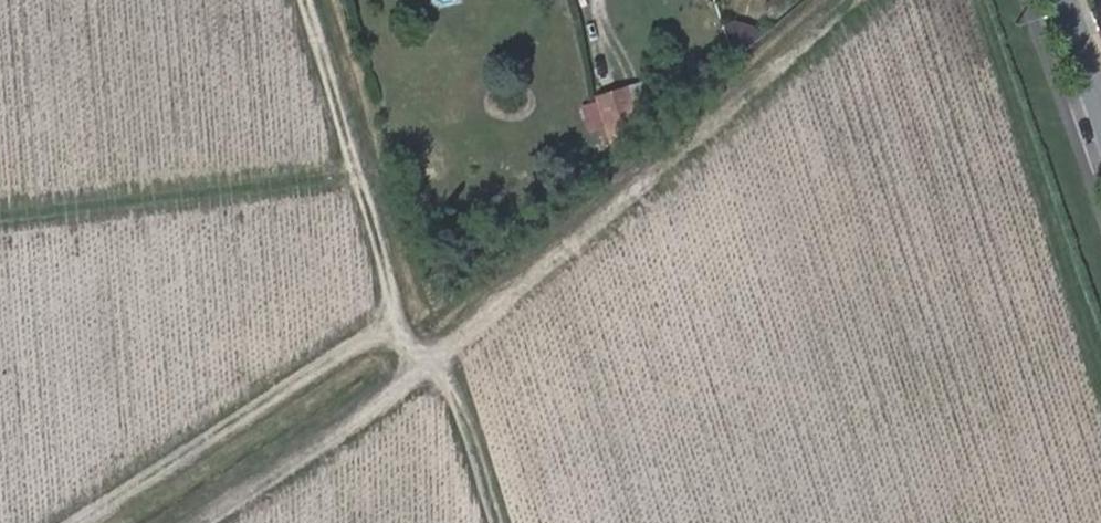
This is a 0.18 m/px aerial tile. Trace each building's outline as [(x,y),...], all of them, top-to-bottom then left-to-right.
[(595,94),(613,149),(639,127),(625,85),(595,94)]
